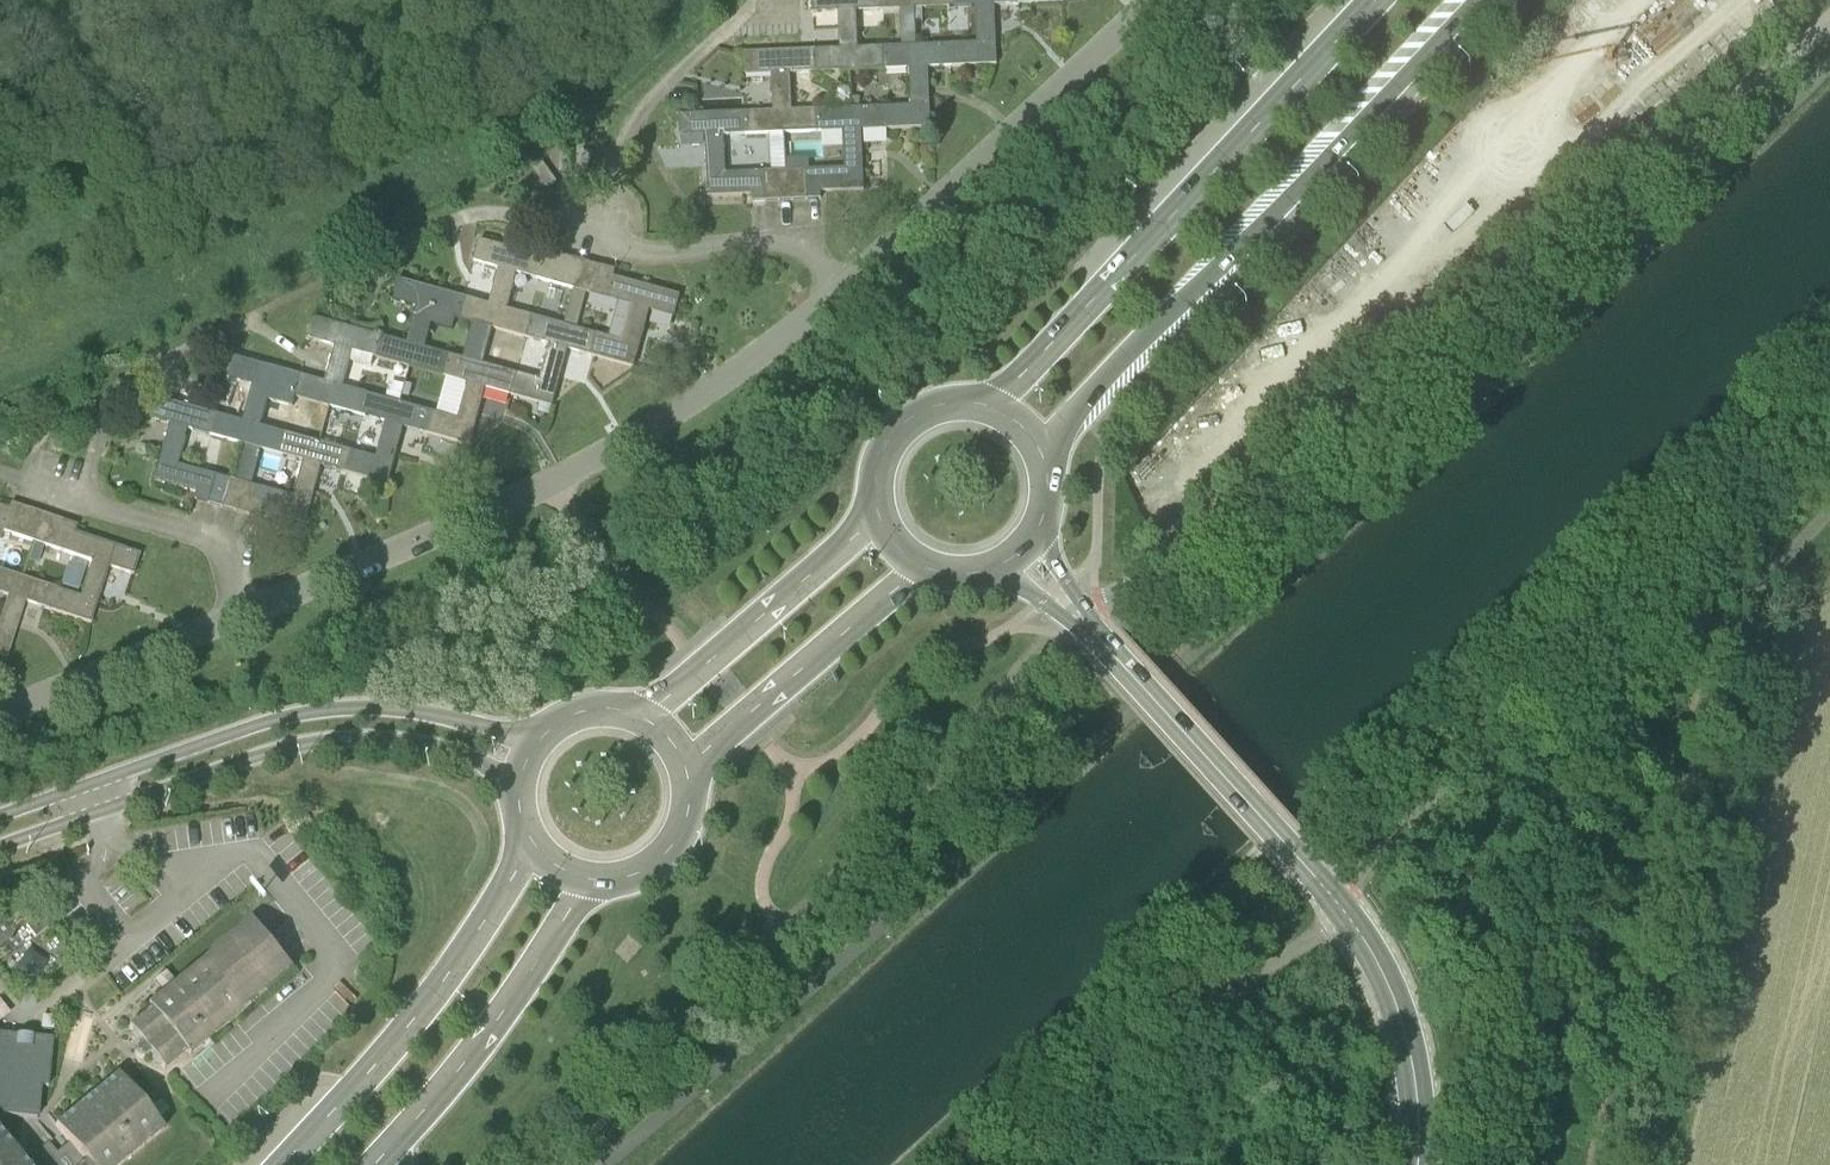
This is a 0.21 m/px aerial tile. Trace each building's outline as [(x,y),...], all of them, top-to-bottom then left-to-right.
[(880,69),(879,46),(856,47),(855,10),(876,9),(876,0),(810,0),(810,12),(836,11),(838,48),(817,49),(818,71),(880,69)] [(876,9),(946,6),(945,0),(876,0),(876,9)] [(953,66),(995,64),(992,5),(1020,3),(1019,0),(945,0),(946,6),(973,5),(975,42),(952,43),(953,66)] [(914,11),(903,11),(904,31),(914,31),(914,11)] [(910,105),(887,106),(888,127),(930,126),(927,66),(953,66),(952,43),(926,44),(879,46),(880,69),(908,68),(910,105)] [(784,132),(821,130),(820,108),(790,110),(788,72),(818,71),(817,49),(744,52),(745,74),(770,73),(771,111),(746,112),(747,133),(767,132),(784,132)] [(843,167),(803,168),(804,197),(863,195),(860,128),(888,127),(887,106),(820,108),(821,130),(841,129),(843,167)] [(723,134),(747,133),(746,112),(677,114),(678,136),(704,135),(706,195),(749,194),(750,199),(765,199),(764,170),(724,171),(723,134)] [(767,132),(769,169),(785,169),(784,132),(767,132)] [(764,170),(765,199),(804,197),(803,168),(785,169),(769,169),(764,170)] [(524,314),(505,308),(514,272),(539,278),(544,258),(478,239),(472,260),(499,267),(489,303),(462,296),(456,319),(490,329),(491,326),(519,335),(524,314),(525,314),(524,314)] [(539,278),(552,282),(560,255),(546,251),(539,278)] [(560,255),(552,282),(567,286),(574,258),(560,255)] [(572,288),(579,290),(586,262),(574,258),(567,286),(572,288)] [(599,265),(586,262),(579,290),(585,292),(592,293),(599,265)] [(592,293),(606,297),(614,269),(599,265),(592,293)] [(596,333),(591,354),(632,365),(648,309),(673,315),(678,294),(612,277),(606,297),(593,295),(591,304),(615,310),(615,311),(608,336),(596,333)] [(432,312),(456,319),(462,296),(398,279),(392,300),(415,306),(414,311),(415,312),(412,325),(411,324),(406,342),(379,335),(373,356),(392,361),(390,367),(405,371),(407,365),(439,374),(445,353),(423,346),(432,312)] [(585,292),(572,288),(562,323),(575,327),(585,292)] [(591,354),(596,333),(575,327),(562,323),(524,314),(519,335),(548,342),(539,378),(511,372),(506,393),(551,405),(565,348),(591,354)] [(373,356),(379,335),(314,318),(308,338),(333,346),(323,381),(295,374),(289,397),(355,413),(361,391),(342,386),(349,360),(370,366),(373,356)] [(506,393),(511,372),(445,353),(439,374),(444,376),(429,433),(469,444),(484,387),(506,393)] [(289,397),(295,374),(233,357),(227,378),(251,385),(242,420),(218,415),(212,435),(276,453),(276,452),(282,432),(260,426),(267,400),(292,405),(294,398),(289,397)] [(403,384),(389,381),(384,397),(398,401),(403,384)] [(429,433),(435,411),(361,391),(355,413),(384,421),(374,457),(348,450),(342,471),(387,482),(403,426),(429,433)] [(154,481),(195,492),(201,471),(177,465),(187,429),(212,435),(218,415),(151,397),(145,416),(169,423),(154,481)] [(39,426),(40,400),(28,400),(26,425),(39,426)] [(65,414),(55,406),(40,426),(49,434),(65,414)] [(342,471),(348,450),(282,432),(276,452),(302,460),(293,495),(268,490),(263,511),(278,515),(307,515),(321,465),(342,471)] [(215,475),(201,471),(194,500),(207,503),(215,475)] [(215,475),(207,503),(221,507),(228,478),(215,475)] [(243,483),(228,478),(221,507),(235,510),(243,483)] [(248,514),(256,485),(243,483),(235,510),(248,514)] [(268,490),(256,485),(248,514),(261,517),(268,490)] [(14,535),(23,508),(9,504),(7,511),(0,531),(14,535)] [(38,513),(23,508),(14,535),(29,540),(38,513)] [(54,519),(38,513),(29,540),(45,546),(54,519)] [(66,523),(54,519),(45,546),(57,550),(66,523)] [(57,550),(66,553),(75,526),(66,523),(57,550)] [(132,574),(139,554),(73,532),(66,553),(90,561),(79,596),(52,588),(45,608),(89,623),(108,567),(132,574)] [(83,568),(66,562),(60,585),(77,590),(83,568)] [(52,588),(0,571),(0,594),(6,596),(0,615),(0,656),(6,658),(24,602),(45,608),(52,588)] [(163,1131),(120,1080),(149,1056),(163,1072),(185,1054),(190,1056),(294,970),(251,916),(173,981),(161,992),(146,1004),(148,1009),(126,1027),(140,1045),(134,1050),(134,1057),(116,1073),(54,1124),(68,1142),(55,1152),(48,1142),(34,1154),(42,1164),(121,1164),(163,1131)] [(17,952),(28,935),(8,924),(0,936),(0,942),(17,952)] [(3,1117),(37,1120),(40,1087),(47,1088),(51,1039),(23,1038),(0,1035),(0,1113),(3,1117)] [(0,1133),(0,1164),(26,1164),(0,1133)]
